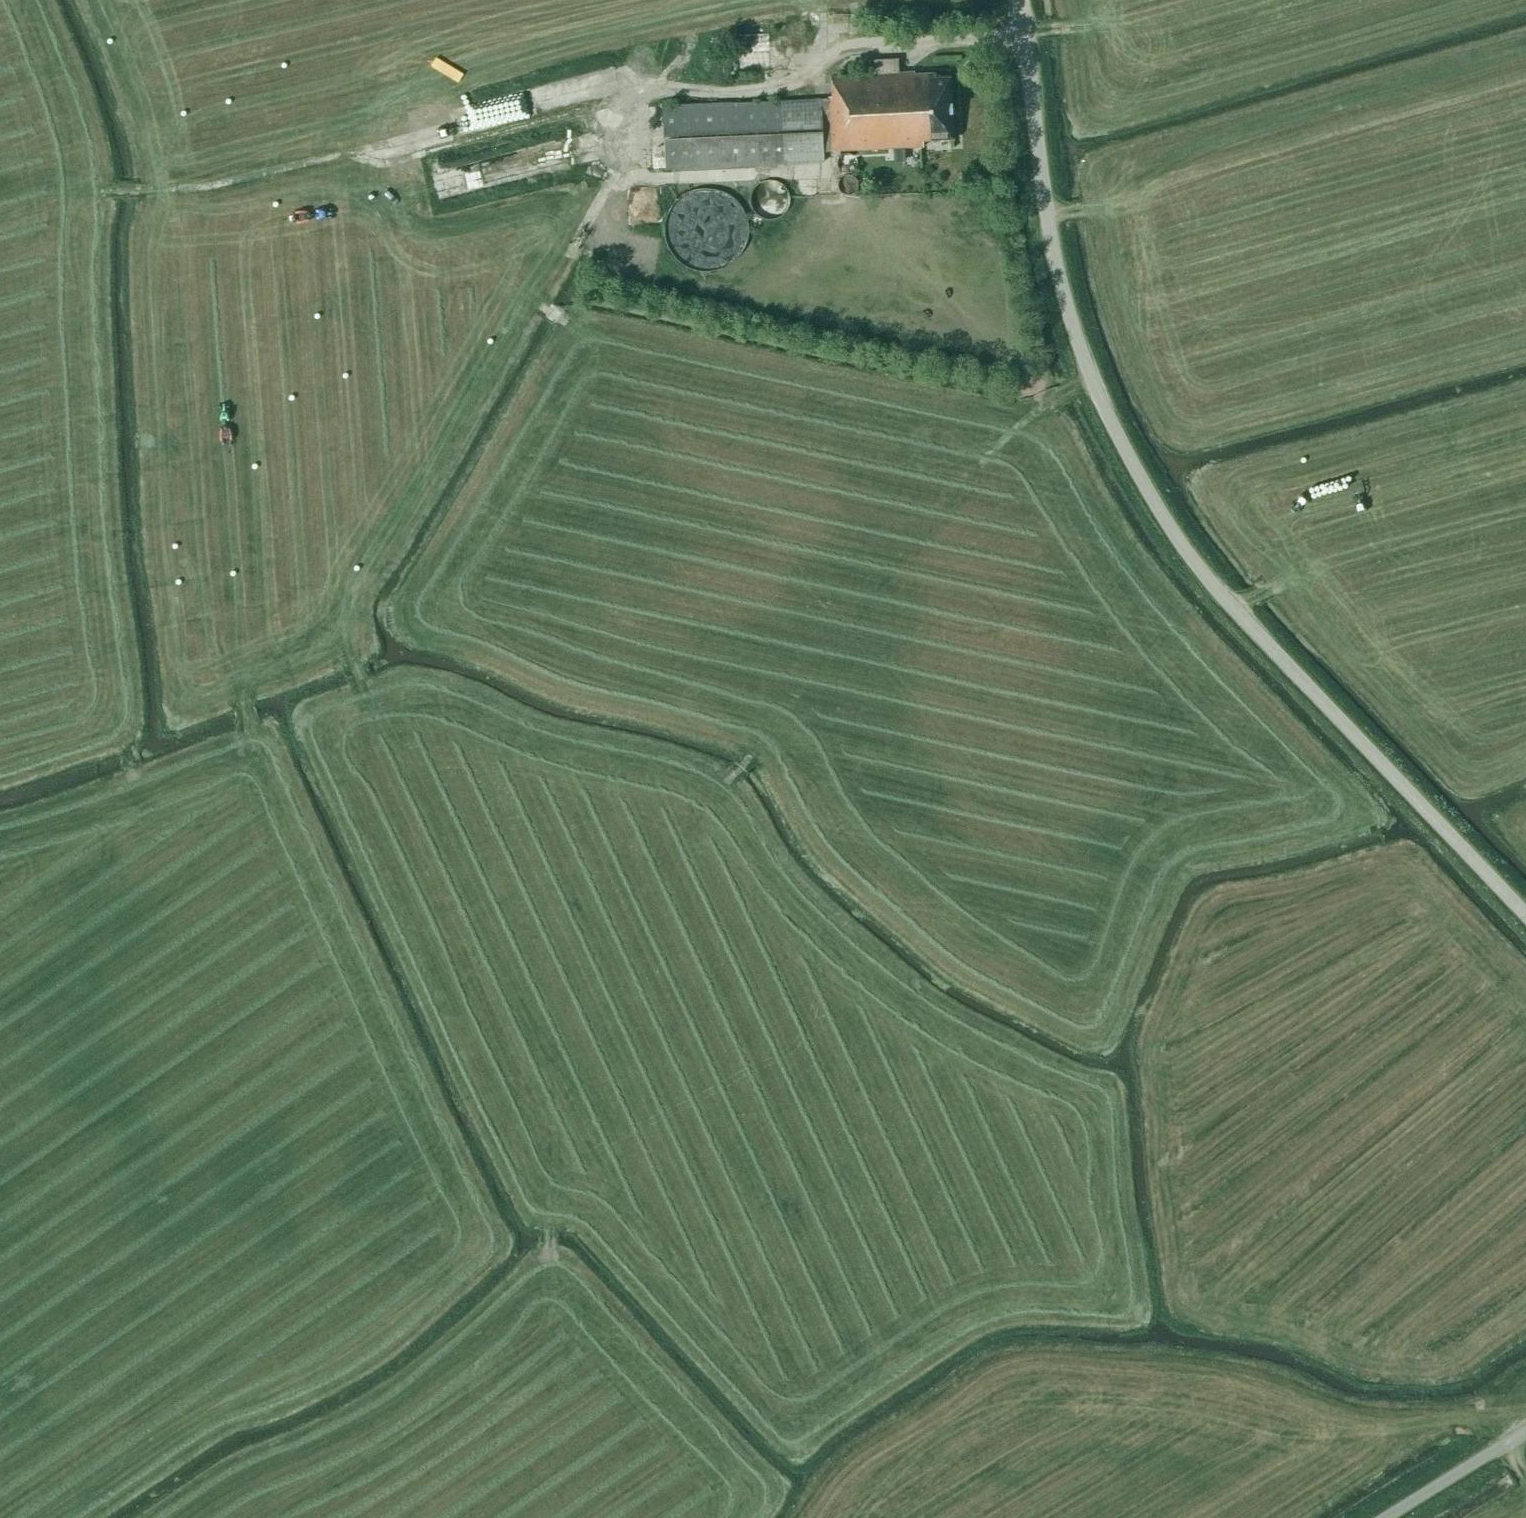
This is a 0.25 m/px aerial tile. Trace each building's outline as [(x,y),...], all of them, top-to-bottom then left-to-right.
[(728,37),(731,74),(732,75),(733,88),(772,85),(768,16),(740,18),(741,22),(729,23),(729,37),(728,37)] [(936,78),(936,73),(915,74),(915,72),(899,73),(899,58),(874,59),(874,74),(832,76),(833,96),(829,96),(829,99),(649,107),(652,171),(749,166),(832,162),(832,150),(924,146),(923,140),(954,138),(951,77),(936,78)] [(777,219),(783,215),(787,210),(789,205),(790,200),(790,194),(786,188),(782,184),(778,182),(774,181),(770,181),(766,181),(761,183),(757,186),(754,190),(751,195),(751,200),(752,207),(755,212),(758,215),(763,218),(766,220),(771,220),(777,219)] [(698,270),(706,271),(711,271),(717,270),(724,267),(730,263),(737,258),(740,254),(744,249),(746,243),(748,238),(749,232),(748,226),(748,220),(746,214),(743,207),(739,202),(735,198),(730,194),(723,191),(717,190),(711,188),(703,188),(698,188),(692,190),(687,192),(681,195),(676,200),(672,204),(669,209),(666,216),(665,223),(664,230),(664,236),(666,243),(669,249),(672,254),(677,260),(681,264),(686,266),(692,269),(698,270)]
